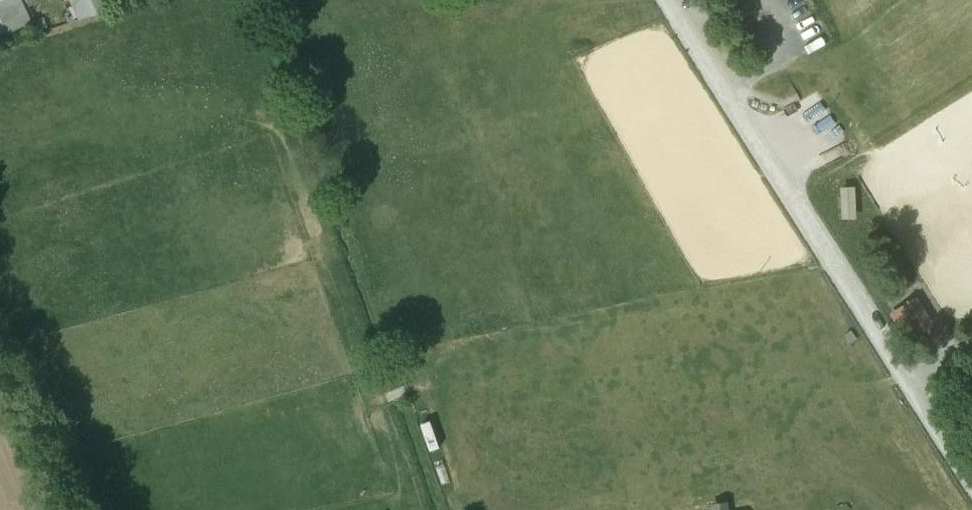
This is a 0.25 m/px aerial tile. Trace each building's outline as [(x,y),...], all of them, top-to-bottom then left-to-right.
[(22,0),(0,0),(0,14),(9,34),(33,23),(22,0)] [(80,19),(106,12),(101,0),(71,0),(80,19)] [(855,185),(841,186),(843,217),(857,216),(855,185)] [(918,299),(910,303),(926,329),(934,325),(918,299)] [(910,303),(894,313),(910,339),(926,329),(910,303)] [(711,502),(711,509),(730,509),(730,501),(711,502)]
